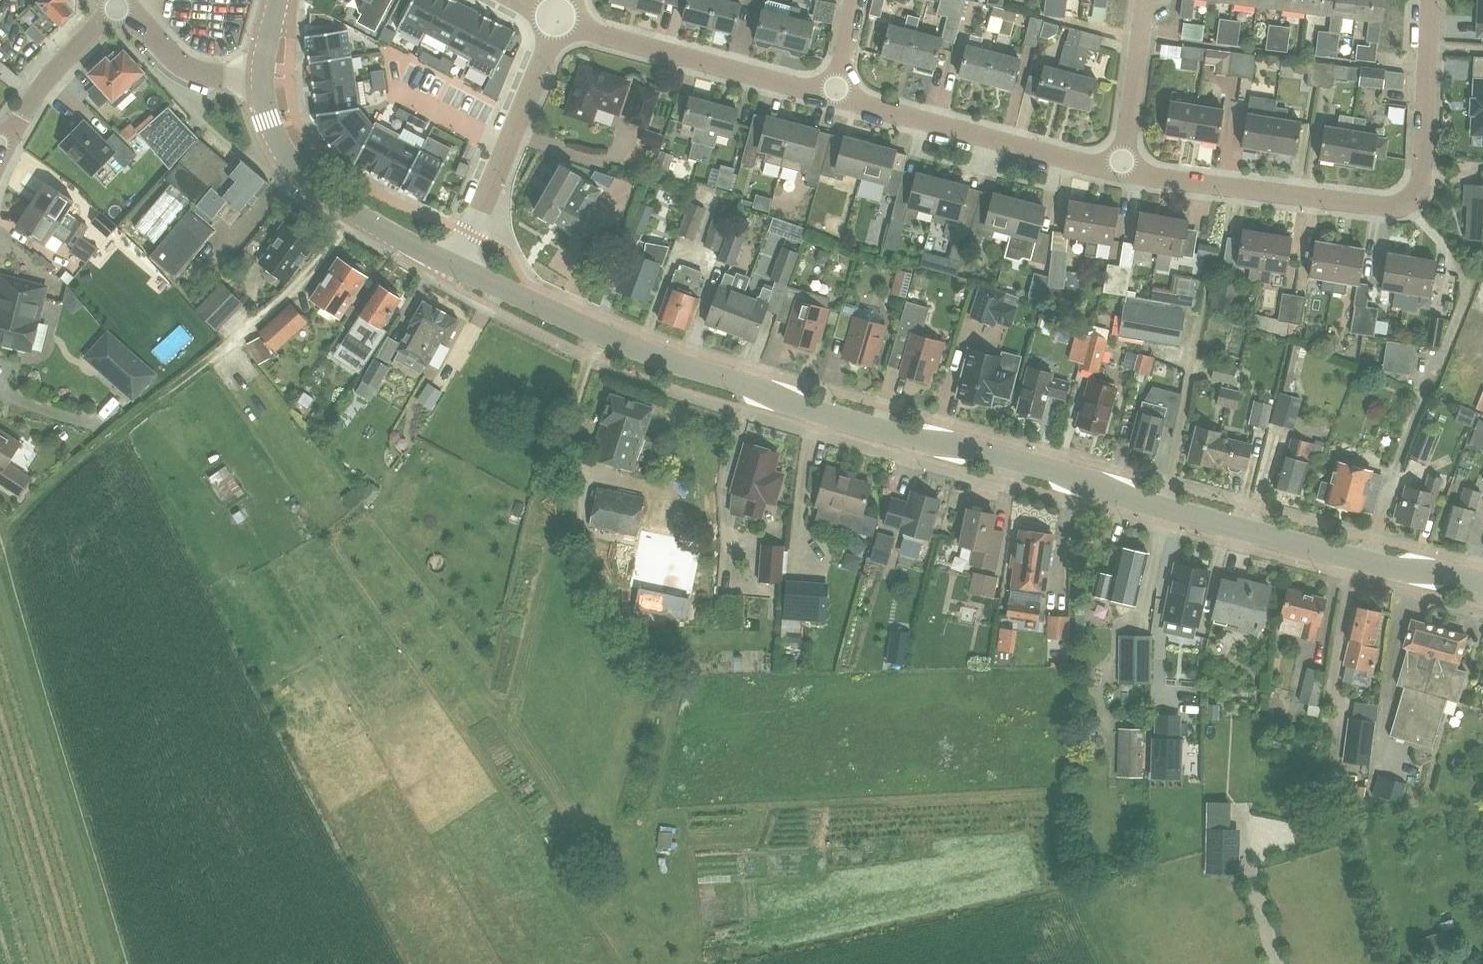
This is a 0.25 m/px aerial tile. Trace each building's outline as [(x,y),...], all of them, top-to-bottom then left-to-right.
[(34,25),(46,37),(72,13),(74,0),(41,0),(32,8),(40,16),(32,23),(34,25)] [(227,22),(236,11),(223,0),(218,0),(211,9),(227,22)] [(359,22),(375,31),(392,0),(370,0),(359,22)] [(398,29),(399,29),(400,29),(422,41),(443,0),(413,0),(398,29)] [(422,41),(444,52),(446,48),(447,48),(469,7),(457,1),(457,0),(456,0),(443,0),(422,41)] [(665,0),(639,0),(637,8),(661,15),(665,0)] [(709,27),(716,0),(689,0),(684,20),(687,21),(686,24),(688,28),(694,29),(697,27),(698,24),(709,27)] [(742,5),(723,0),(716,0),(709,27),(734,33),(742,5)] [(764,10),(756,39),(758,39),(757,42),(759,46),(768,48),(771,46),(772,43),(782,45),(792,6),(771,0),(766,3),(764,10)] [(962,20),(967,0),(942,0),(939,14),(962,20)] [(1055,17),(1057,0),(1046,0),(1044,15),(1055,17)] [(1055,17),(1066,18),(1068,0),(1057,0),(1055,17)] [(1095,7),(1107,9),(1109,0),(1096,0),(1095,7)] [(1192,19),(1195,0),(1183,0),(1180,18),(1192,19)] [(1284,0),(1259,0),(1258,6),(1283,9),(1284,0)] [(1309,0),(1284,0),(1283,9),(1308,12),(1309,0)] [(1334,0),(1309,0),(1308,12),(1332,15),(1334,0)] [(1359,0),(1334,0),(1332,15),(1357,18),(1359,0)] [(1357,18),(1370,20),(1367,42),(1380,43),(1385,0),(1359,0),(1357,18)] [(807,52),(814,24),(799,20),(802,8),(792,5),(792,6),(782,45),(791,48),(790,51),(792,55),(801,57),(805,55),(806,52),(807,52)] [(993,15),(989,29),(1001,32),(1005,18),(1007,9),(995,6),(993,15)] [(469,7),(447,48),(469,60),(467,64),(468,65),(492,19),(481,13),(480,13),(469,7)] [(1035,47),(1042,20),(1029,17),(1022,43),(1035,47)] [(1005,18),(1001,32),(1012,35),(1016,21),(1005,18)] [(1217,43),(1228,45),(1231,20),(1220,18),(1217,43)] [(492,19),(468,65),(491,77),(490,77),(491,77),(492,78),(505,53),(516,31),(515,31),(503,25),(492,19)] [(1184,20),(1184,37),(1207,37),(1208,21),(1184,20)] [(1231,20),(1228,45),(1238,46),(1242,21),(1231,20)] [(909,64),(918,31),(891,23),(882,57),(909,64)] [(1266,49),(1278,51),(1281,26),(1269,24),(1266,49)] [(1281,26),(1278,51),(1288,52),(1291,27),(1281,26)] [(387,27),(381,38),(392,43),(397,33),(387,27)] [(1045,64),(1036,98),(1062,105),(1071,71),(1078,45),(1082,31),(1071,27),(1067,42),(1066,41),(1058,68),(1045,64)] [(348,29),(306,35),(306,37),(307,37),(309,49),(308,49),(310,61),(352,55),(348,29)] [(933,76),(934,71),(935,71),(944,37),(918,31),(909,64),(918,67),(917,72),(933,76)] [(1071,71),(1062,105),(1090,112),(1099,79),(1083,74),(1090,48),(1100,51),(1103,36),(1082,31),(1078,45),(1071,71)] [(1327,57),(1330,32),(1318,31),(1315,56),(1327,57)] [(1330,32),(1327,57),(1337,58),(1340,33),(1330,32)] [(959,78),(986,85),(996,51),(968,44),(959,78)] [(1197,59),(1205,60),(1207,48),(1182,45),(1181,57),(1197,59)] [(424,50),(420,58),(437,67),(443,56),(440,55),(438,58),(424,50)] [(115,108),(128,97),(149,78),(126,51),(116,51),(90,75),(98,84),(89,92),(91,95),(90,96),(100,108),(109,100),(115,108)] [(996,51),(986,85),(1012,92),(1021,58),(996,51)] [(1242,77),(1245,53),(1234,52),(1230,75),(1242,77)] [(491,77),(484,91),(498,98),(515,58),(505,53),(492,78),(491,77)] [(1257,55),(1245,53),(1242,77),(1254,79),(1257,55)] [(352,55),(310,61),(310,63),(311,63),(313,76),(312,76),(314,88),(356,82),(352,57),(352,55)] [(443,56),(437,67),(449,73),(454,62),(443,56)] [(1196,71),(1197,59),(1181,57),(1179,69),(1196,71)] [(1297,60),(1296,72),(1309,74),(1310,61),(1297,60)] [(1319,87),(1322,63),(1310,61),(1309,74),(1307,85),(1319,87)] [(1322,63),(1319,87),(1331,88),(1332,79),(1334,64),(1322,63)] [(1334,64),(1332,79),(1359,82),(1361,67),(1334,64)] [(1359,82),(1359,86),(1384,89),(1386,69),(1361,65),(1361,67),(1359,82)] [(383,69),(371,71),(373,81),(385,79),(383,69)] [(574,95),(568,113),(591,121),(596,105),(617,112),(627,83),(583,69),(576,88),(577,88),(575,95),(574,95)] [(385,79),(373,81),(374,91),(386,89),(385,79)] [(1476,80),(1475,99),(1472,99),(1472,103),(1475,103),(1474,111),(1472,111),(1471,114),(1474,114),(1473,133),(1482,134),(1482,81),(1476,80)] [(356,82),(314,88),(316,100),(318,113),(360,108),(360,107),(359,107),(359,105),(356,82)] [(1258,99),(1258,84),(1246,84),(1246,99),(1258,99)] [(647,126),(657,93),(639,87),(628,120),(647,126)] [(661,95),(656,120),(675,124),(680,98),(661,95)] [(684,123),(696,126),(693,138),(695,138),(689,159),(699,161),(714,103),(691,97),(684,123)] [(1165,135),(1192,139),(1197,106),(1171,101),(1165,135)] [(714,103),(699,161),(709,164),(714,144),(715,144),(718,136),(730,139),(730,136),(731,136),(738,110),(736,104),(728,102),(724,106),(714,103)] [(1219,144),(1225,110),(1197,106),(1192,139),(1219,144)] [(151,123),(139,134),(168,167),(163,173),(168,177),(199,139),(197,138),(171,109),(170,107),(151,123)] [(360,108),(318,113),(318,114),(319,114),(321,130),(326,136),(325,137),(336,150),(337,149),(343,156),(355,162),(355,163),(356,163),(378,122),(376,121),(374,125),(360,108)] [(400,108),(396,115),(410,122),(414,115),(400,108)] [(1275,118),(1270,151),(1297,156),(1302,122),(1287,120),(1289,110),(1277,108),(1275,118)] [(1248,114),(1243,147),(1270,151),(1275,118),(1248,114)] [(414,115),(410,122),(425,130),(428,122),(414,115)] [(1325,126),(1320,160),(1347,164),(1352,131),(1354,118),(1340,116),(1338,128),(1325,126)] [(769,152),(785,156),(793,125),(768,118),(764,134),(751,130),(742,163),(755,167),(757,158),(766,161),(769,152)] [(1352,131),(1347,164),(1373,168),(1375,156),(1385,158),(1388,140),(1378,139),(1379,135),(1365,133),(1367,120),(1354,118),(1352,131)] [(93,176),(113,156),(126,168),(138,156),(115,134),(106,143),(84,122),(62,145),(93,176)] [(378,122),(356,163),(368,169),(381,176),(400,134),(378,122)] [(819,131),(793,125),(785,156),(801,161),(798,171),(807,173),(805,180),(819,184),(821,175),(828,150),(815,147),(819,131)] [(400,134),(381,176),(390,181),(390,180),(401,187),(404,188),(421,150),(422,150),(421,149),(420,150),(399,138),(401,134),(400,134)] [(846,172),(862,177),(870,145),(845,138),(841,154),(828,150),(821,175),(843,181),(846,172)] [(161,249),(156,256),(178,274),(215,231),(208,225),(218,214),(232,226),(242,213),(244,214),(271,183),(238,156),(230,166),(199,139),(168,177),(166,180),(173,185),(197,206),(161,249)] [(896,152),(870,145),(862,177),(887,183),(885,192),(898,195),(905,171),(892,167),(896,152)] [(421,150),(404,188),(424,199),(425,200),(445,162),(444,161),(421,150)] [(668,175),(675,156),(661,150),(654,169),(668,175)] [(900,151),(896,167),(908,170),(912,153),(900,151)] [(1252,171),(1264,171),(1264,158),(1252,157),(1252,171)] [(461,162),(456,173),(466,177),(470,166),(461,162)] [(730,190),(736,168),(722,164),(716,186),(730,190)] [(601,191),(579,178),(580,177),(562,167),(537,211),(554,221),(555,220),(580,234),(594,210),(591,208),(601,191)] [(919,209),(934,213),(943,181),(905,171),(898,195),(891,220),(915,226),(919,209)] [(1482,186),(1471,186),(1468,239),(1482,240),(1482,178),(1482,186)] [(968,240),(977,207),(964,204),(969,188),(943,181),(934,213),(949,217),(945,234),(956,237),(968,240)] [(88,227),(67,213),(74,202),(46,184),(32,206),(82,237),(83,236),(99,247),(106,236),(89,225),(88,227)] [(129,211),(113,195),(103,206),(118,222),(129,211)] [(995,229),(1011,233),(1020,201),(994,195),(990,210),(977,207),(968,240),(982,244),(984,237),(992,239),(995,229)] [(1011,233),(1008,245),(1005,257),(1019,260),(1024,257),(1031,259),(1031,260),(1046,264),(1050,235),(1039,232),(1045,208),(1020,201),(1011,233)] [(1088,245),(1088,240),(1094,205),(1070,201),(1064,236),(1077,239),(1077,243),(1088,245)] [(695,240),(707,208),(691,202),(679,234),(695,240)] [(631,231),(643,235),(653,208),(641,203),(631,231)] [(1088,240),(1088,245),(1086,255),(1097,257),(1100,242),(1113,245),(1119,209),(1094,205),(1088,240)] [(100,249),(82,237),(32,206),(18,227),(46,246),(53,235),(64,242),(65,241),(74,247),(71,252),(87,262),(100,249)] [(108,237),(118,226),(101,210),(91,222),(108,237)] [(720,251),(731,216),(715,211),(704,246),(720,251)] [(1134,248),(1159,252),(1165,217),(1140,213),(1134,248)] [(1189,221),(1165,217),(1159,252),(1156,269),(1169,271),(1171,255),(1183,257),(1189,221)] [(781,236),(786,224),(775,220),(771,232),(781,236)] [(296,271),(315,244),(301,234),(300,229),(295,226),(290,226),(288,226),(289,225),(284,222),(274,238),(271,242),(275,244),(261,264),(288,282),(296,271)] [(735,266),(747,234),(730,227),(718,260),(735,266)] [(1250,280),(1260,282),(1268,234),(1243,230),(1238,266),(1252,268),(1250,280)] [(1292,238),(1268,234),(1260,282),(1271,284),(1273,271),(1287,273),(1292,238)] [(956,237),(954,247),(965,250),(968,240),(956,237)] [(631,254),(618,291),(647,301),(660,265),(663,267),(670,247),(668,247),(648,244),(639,240),(634,255),(631,254)] [(1310,277),(1335,281),(1340,246),(1316,242),(1310,277)] [(1199,255),(1217,259),(1220,249),(1201,245),(1199,255)] [(783,246),(771,279),(787,285),(799,252),(783,246)] [(1359,285),(1365,250),(1340,246),(1335,281),(1359,285)] [(1064,288),(1069,251),(1053,249),(1048,286),(1064,288)] [(815,262),(821,264),(828,260),(830,254),(819,251),(815,262)] [(1388,253),(1382,289),(1397,291),(1395,305),(1405,306),(1407,293),(1413,258),(1388,253)] [(1405,306),(1404,309),(1417,311),(1419,295),(1431,297),(1437,262),(1413,258),(1407,293),(1405,306)] [(367,277),(365,275),(365,274),(366,272),(366,270),(366,269),(365,267),(364,266),(363,265),(362,264),(361,263),(359,263),(358,262),(355,263),(354,263),(353,264),(351,265),(350,266),(340,259),(313,300),(340,318),(349,303),(354,303),(358,297),(356,293),(367,277)] [(1108,263),(1103,292),(1116,294),(1121,266),(1108,263)] [(670,289),(659,319),(674,325),(694,269),(684,266),(682,272),(677,270),(671,289),(670,289)] [(1121,266),(1116,294),(1127,296),(1136,297),(1137,292),(1128,291),(1132,268),(1121,266)] [(694,269),(674,325),(690,330),(700,299),(699,299),(705,281),(701,280),(704,273),(694,269)] [(731,333),(744,296),(731,291),(736,277),(725,273),(706,324),(731,333)] [(31,352),(47,287),(2,276),(0,282),(0,344),(31,352)] [(1179,276),(1174,304),(1187,306),(1192,278),(1179,276)] [(1235,283),(1221,281),(1217,311),(1231,314),(1235,283)] [(218,331),(244,304),(223,282),(196,310),(218,331)] [(351,329),(341,343),(342,344),(368,361),(388,331),(382,327),(401,299),(398,297),(400,294),(390,287),(388,291),(385,289),(377,284),(375,287),(359,312),(364,316),(354,331),(351,329)] [(66,285),(62,302),(72,314),(83,305),(66,285)] [(995,326),(996,323),(1009,327),(1016,307),(1003,302),(1006,294),(982,286),(971,318),(995,326)] [(744,296),(731,333),(755,342),(774,291),(764,287),(758,302),(744,296)] [(792,322),(786,341),(814,349),(817,337),(821,338),(829,310),(808,304),(811,294),(789,287),(779,315),(789,318),(792,322)] [(1033,298),(1043,301),(1046,290),(1036,287),(1033,298)] [(1291,323),(1295,295),(1283,293),(1278,321),(1291,323)] [(1295,295),(1291,323),(1302,325),(1307,297),(1295,295)] [(1127,296),(1120,336),(1180,346),(1187,306),(1174,304),(1136,297),(1127,296)] [(412,325),(398,350),(428,367),(442,342),(447,344),(460,321),(424,301),(411,325),(412,325)] [(907,301),(894,348),(904,351),(907,355),(901,374),(929,382),(932,369),(936,370),(944,343),(922,337),(930,308),(907,301)] [(849,339),(844,358),(871,366),(875,353),(878,354),(886,327),(856,318),(859,308),(844,303),(836,331),(847,334),(849,339)] [(1350,332),(1364,334),(1368,307),(1355,304),(1350,332)] [(308,323),(292,305),(261,333),(277,351),(308,323)] [(1379,308),(1368,307),(1364,334),(1375,336),(1379,308)] [(1440,347),(1445,318),(1431,316),(1426,345),(1440,347)] [(134,402),(159,374),(109,329),(83,358),(134,402)] [(1099,373),(1109,338),(1088,332),(1079,368),(1099,373)] [(271,359),(260,338),(249,343),(260,364),(271,359)] [(1388,342),(1383,371),(1411,375),(1415,346),(1388,342)] [(992,405),(994,395),(1011,399),(1017,373),(1001,369),(1004,358),(970,350),(958,396),(962,398),(961,401),(963,404),(974,407),(977,405),(978,402),(992,405)] [(1150,375),(1154,358),(1140,354),(1136,371),(1150,375)] [(375,358),(359,387),(374,395),(390,367),(375,358)] [(1216,361),(1211,379),(1233,384),(1237,366),(1216,361)] [(1070,382),(1052,377),(1053,373),(1029,367),(1018,412),(1042,418),(1048,396),(1066,400),(1070,382)] [(1077,425),(1079,425),(1079,427),(1081,431),(1089,433),(1092,431),(1093,429),(1105,433),(1118,389),(1091,381),(1077,425)] [(430,384),(419,401),(430,409),(441,391),(430,384)] [(1216,405),(1229,408),(1237,410),(1242,392),(1221,386),(1216,405)] [(1180,393),(1165,389),(1161,406),(1143,401),(1140,413),(1138,412),(1129,446),(1155,453),(1164,419),(1175,422),(1180,393)] [(1294,429),(1303,399),(1280,392),(1271,423),(1294,429)] [(304,393),(298,402),(308,408),(314,400),(304,393)] [(603,423),(592,458),(633,471),(644,436),(645,436),(654,408),(611,394),(602,423),(603,423)] [(1255,400),(1249,424),(1267,428),(1272,405),(1264,403),(1264,402),(1255,400)] [(1479,425),(1472,438),(1482,443),(1482,427),(1479,425)] [(1422,427),(1409,458),(1425,465),(1438,434),(1422,427)] [(1214,467),(1215,461),(1220,438),(1221,438),(1222,434),(1199,428),(1191,461),(1214,467)] [(23,444),(0,430),(0,483),(21,496),(32,478),(10,464),(23,444)] [(1222,432),(1222,434),(1221,438),(1220,438),(1215,461),(1229,465),(1229,467),(1231,470),(1238,472),(1242,470),(1242,468),(1247,469),(1253,446),(1227,440),(1229,434),(1222,432)] [(1315,444),(1293,438),(1287,458),(1283,457),(1275,487),(1301,494),(1315,444)] [(739,475),(737,474),(732,492),(749,497),(745,513),(761,518),(766,502),(775,505),(784,475),(773,472),(778,453),(747,445),(739,475)] [(1361,511),(1362,510),(1373,513),(1384,477),(1372,474),(1373,471),(1338,461),(1332,485),(1319,482),(1315,496),(1327,500),(1327,501),(1361,511)] [(830,468),(819,506),(846,514),(847,510),(862,515),(871,485),(843,477),(845,473),(830,468)] [(1397,503),(1394,517),(1399,518),(1398,521),(1425,529),(1434,495),(1439,478),(1428,475),(1423,491),(1408,487),(1402,504),(1397,503)] [(590,526),(637,536),(646,496),(598,486),(590,526)] [(1482,494),(1466,489),(1460,508),(1451,505),(1443,534),(1468,542),(1482,494)] [(910,505),(893,500),(886,524),(903,528),(902,531),(904,532),(903,534),(905,538),(922,542),(925,541),(926,538),(929,539),(940,501),(913,493),(910,505)] [(1003,532),(993,530),(996,515),(971,509),(963,547),(973,549),(969,565),(995,571),(1003,532)] [(1046,592),(1052,551),(1056,549),(1057,541),(1054,538),(1054,536),(1035,533),(1034,529),(1030,526),(1025,527),(1022,531),(1020,531),(1017,552),(1013,551),(1010,569),(1014,569),(1007,618),(1039,622),(1044,592),(1046,592)] [(632,587),(628,606),(685,618),(689,600),(690,600),(702,544),(642,531),(630,587),(632,587)] [(871,559),(888,564),(896,537),(879,532),(871,559)] [(762,545),(760,581),(781,583),(784,547),(762,545)] [(1149,555),(1121,548),(1114,576),(1099,573),(1093,595),(1136,606),(1140,587),(1141,587),(1149,555)] [(1199,626),(1210,573),(1176,566),(1165,620),(1199,626)] [(969,593),(992,598),(996,578),(974,573),(969,593)] [(828,583),(788,580),(786,619),(825,622),(828,583)] [(1257,627),(1261,628),(1272,587),(1253,582),(1252,587),(1224,580),(1214,620),(1242,627),(1244,619),(1259,622),(1257,627)] [(1314,642),(1319,624),(1320,624),(1326,601),(1288,592),(1282,618),(1283,618),(1279,633),(1314,642)] [(1374,645),(1382,613),(1355,607),(1347,639),(1350,640),(1345,665),(1374,672),(1380,647),(1374,645)] [(1048,616),(1048,639),(1070,639),(1071,616),(1048,616)] [(1458,670),(1467,637),(1413,621),(1404,648),(1408,649),(1398,685),(1405,687),(1390,736),(1433,749),(1448,700),(1458,702),(1467,672),(1458,670)] [(1152,636),(1122,636),(1121,683),(1152,684),(1152,636)] [(1057,643),(1056,664),(1071,664),(1071,643),(1057,643)] [(907,648),(892,647),(890,662),(906,664),(907,648)] [(1309,670),(1300,703),(1318,707),(1326,674),(1309,670)] [(1181,739),(1178,739),(1179,716),(1159,715),(1158,739),(1156,739),(1155,777),(1179,777),(1181,739)] [(1347,762),(1370,765),(1376,722),(1353,719),(1347,762)] [(1145,729),(1124,729),(1124,777),(1144,777),(1145,729)] [(1379,775),(1373,794),(1400,802),(1406,783),(1379,775)] [(1206,828),(1206,873),(1232,873),(1232,829),(1206,828)] [(1446,931),(1422,939),(1428,955),(1451,947),(1446,931)]
